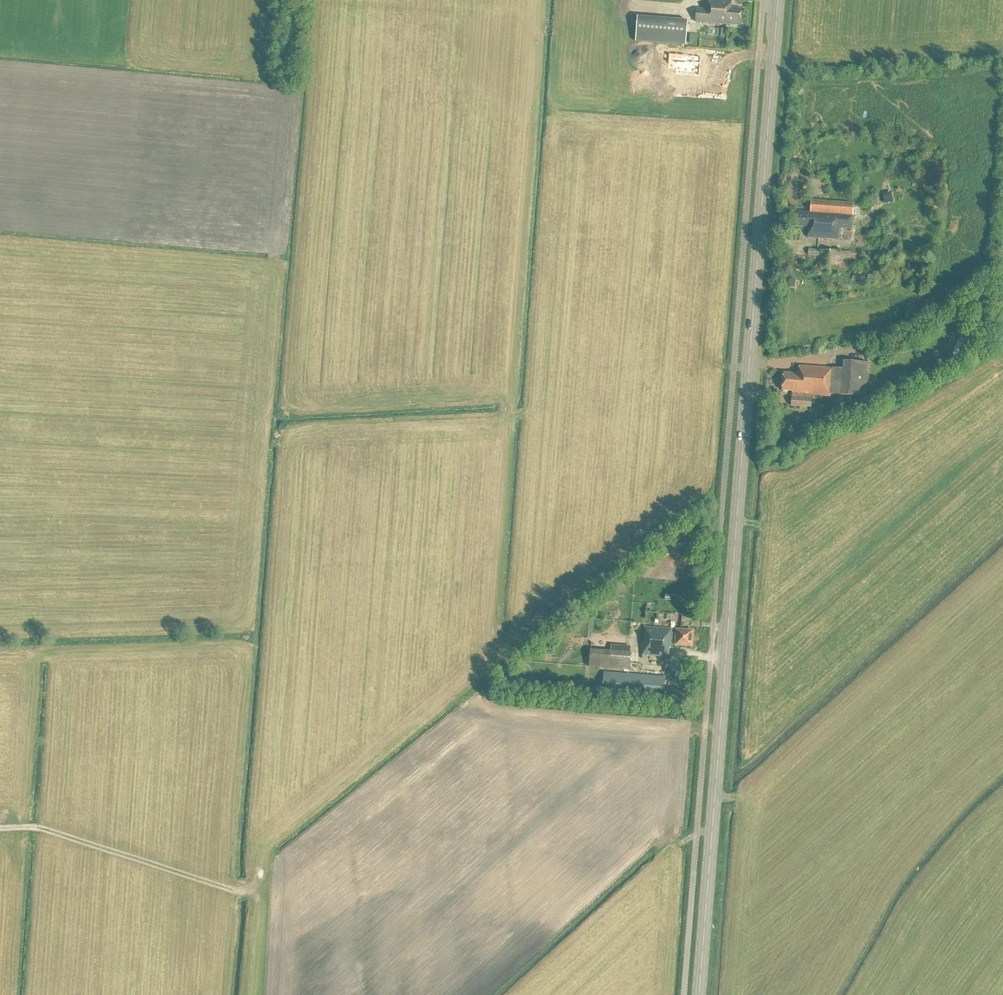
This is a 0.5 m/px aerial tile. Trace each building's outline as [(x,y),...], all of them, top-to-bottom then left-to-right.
[(695,22),(741,26),(742,10),(731,9),(732,1),(716,0),(706,0),(705,9),(696,8),(695,22)] [(687,21),(680,21),(637,17),(635,42),(685,46),(687,21)] [(524,54),(523,59),(528,60),(531,47),(523,44),(521,53),(524,54)] [(671,55),(670,69),(678,70),(678,76),(701,78),(703,58),(671,55)] [(882,194),(884,204),(892,203),(891,193),(882,194)] [(839,228),(852,229),(854,203),(811,200),(810,212),(796,211),(795,226),(808,227),(808,237),(838,240),(839,228)] [(836,269),(837,252),(837,251),(822,250),(821,268),(836,269)] [(837,252),(836,269),(855,270),(857,254),(850,254),(850,253),(837,252)] [(960,337),(952,355),(957,357),(965,339),(960,337)] [(843,369),(832,368),(799,366),(798,374),(784,373),(782,391),(792,391),(791,406),(811,407),(812,395),(830,397),(830,394),(865,397),(868,363),(843,361),(843,369)] [(660,627),(672,628),(672,621),(670,621),(671,615),(661,614),(660,627)] [(672,629),(645,627),(642,655),(668,657),(669,648),(671,648),(671,642),(676,642),(675,645),(692,646),(693,631),(676,630),(676,632),(672,632),(672,629)] [(589,667),(629,670),(631,653),(591,649),(589,667)] [(602,693),(662,698),(664,677),(604,673),(602,693)]
